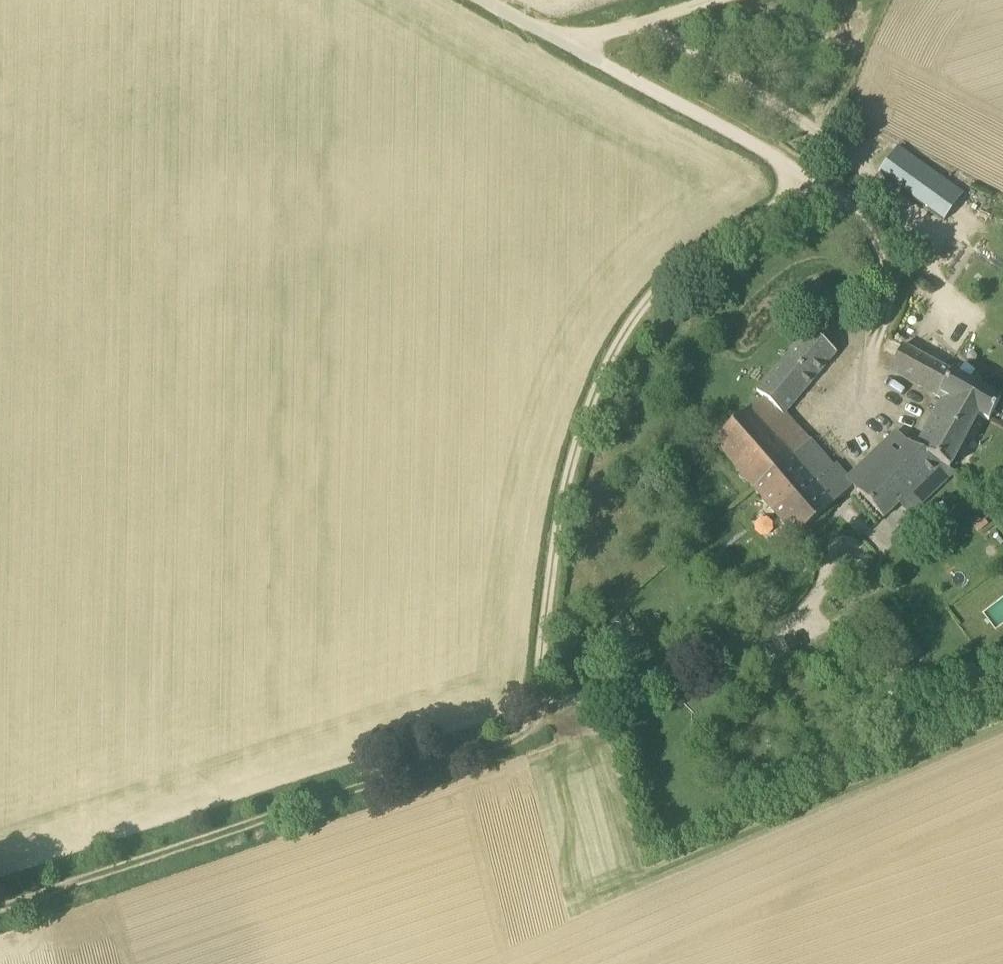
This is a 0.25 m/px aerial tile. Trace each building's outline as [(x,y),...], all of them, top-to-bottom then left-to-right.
[(879,174),(945,221),(964,195),(898,147),(879,174)] [(837,353),(810,331),(809,330),(757,391),(784,416),(837,353)] [(939,394),(951,373),(903,346),(891,368),(939,394)] [(944,397),(977,415),(989,422),(1000,401),(951,373),(939,394),(944,397)] [(977,415),(944,397),(916,450),(916,451),(950,469),(977,415)] [(753,411),(755,409),(754,407),(711,444),(713,446),(715,444),(755,490),(792,457),(753,411)] [(792,457),(755,490),(796,539),(855,485),(836,464),(832,468),(810,443),(811,441),(792,457)] [(907,446),(858,492),(883,519),(899,504),(910,516),(934,493),(934,494),(949,480),(950,469),(916,451),(916,450),(908,444),(907,446)]
